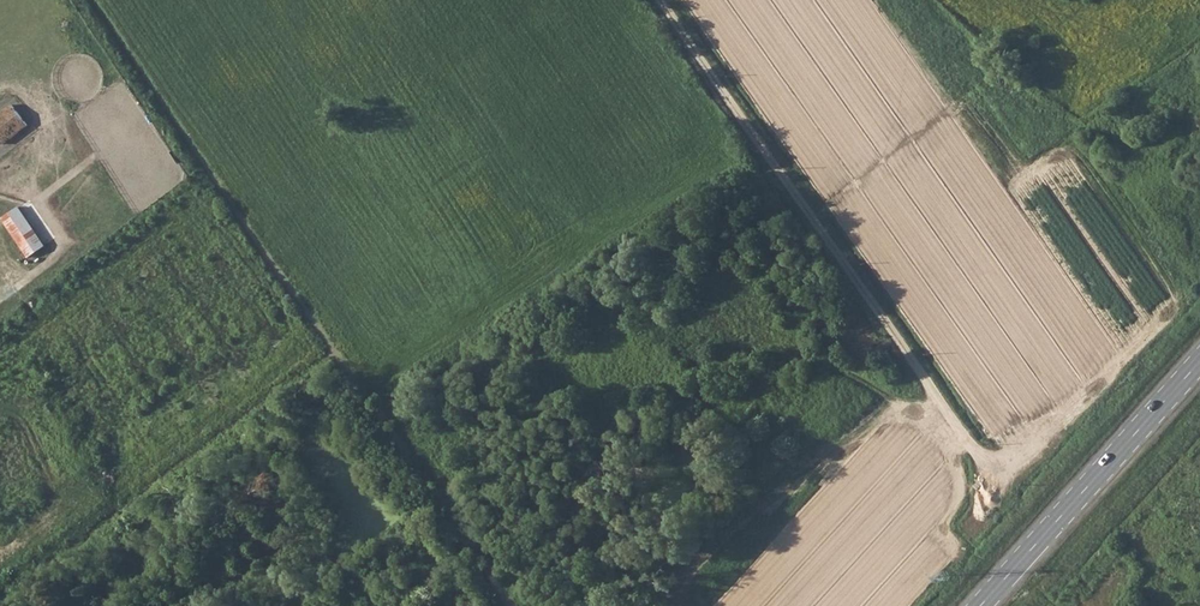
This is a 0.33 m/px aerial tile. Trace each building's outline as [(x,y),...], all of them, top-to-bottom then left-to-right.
[(1023,61),(1017,53),(1010,58),(1016,66),(1023,61)] [(0,121),(0,134),(8,145),(33,128),(18,108),(0,121)] [(5,215),(29,258),(48,247),(24,205),(5,215)] [(69,594),(62,599),(67,605),(78,605),(69,594)]
